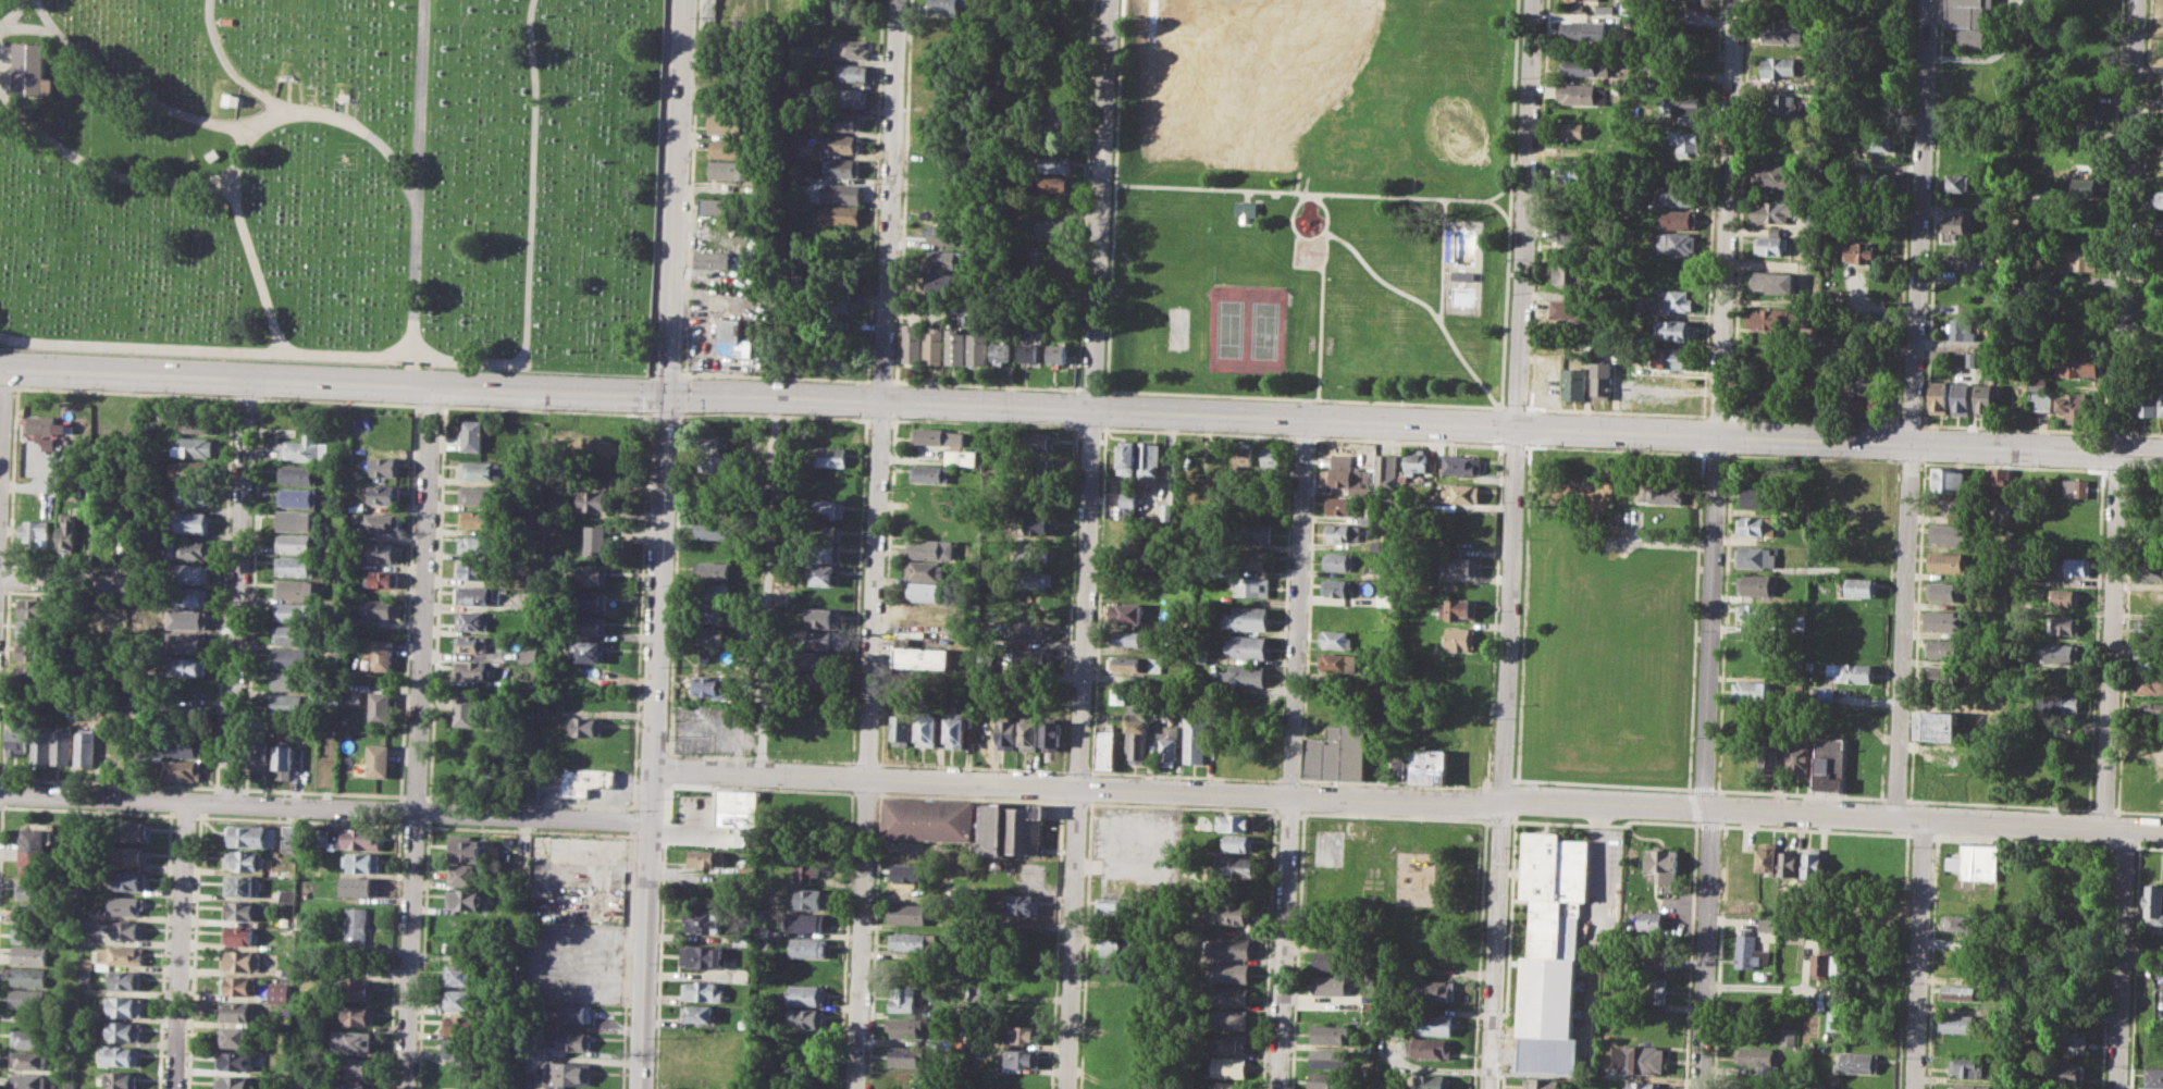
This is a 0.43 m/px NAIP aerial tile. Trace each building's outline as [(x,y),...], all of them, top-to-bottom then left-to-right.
[(929,11),(930,0),(963,0),(962,12),(929,11)] [(1945,25),(1946,0),(1993,0),(1993,13),(1988,13),(1987,27),(1945,25)] [(1621,14),(1632,14),(1632,25),(1620,25),(1621,14)] [(1773,21),(1803,22),(1802,44),(1764,41),(1765,26),(1772,26),(1773,21)] [(1560,22),(1603,24),(1602,40),(1559,38),(1560,22)] [(1957,29),(1991,30),(1990,49),(1957,47),(1957,29)] [(839,39),(865,40),(865,49),(869,49),(868,59),(838,57),(839,39)] [(11,40),(42,41),(40,77),(51,78),(50,97),(9,95),(11,40)] [(1771,55),(1796,57),(1796,74),(1782,74),(1782,78),(1762,77),(1763,60),(1770,60),(1771,55)] [(1561,58),(1602,59),(1602,75),(1560,74),(1561,58)] [(838,63),(868,64),(867,81),(837,79),(838,63)] [(1558,82),(1595,84),(1594,104),(1562,103),(1563,99),(1557,99),(1558,82)] [(835,86),(864,88),(864,91),(868,91),(867,108),(833,104),(835,86)] [(1776,92),(1795,94),(1794,114),(1775,113),(1776,92)] [(1670,95),(1703,96),(1702,116),(1688,115),(1688,122),(1669,122),(1670,95)] [(2076,104),(2105,106),(2104,122),(2099,122),(2099,128),(2075,127),(2076,104)] [(828,111),(861,113),(860,129),(827,127),(828,111)] [(710,114),(741,115),(741,134),(709,133),(710,114)] [(1562,121),(1589,122),(1587,137),(1561,136),(1562,121)] [(1668,129),(1701,131),(1700,151),(1690,150),(1690,157),(1676,156),(1677,141),(1668,140),(1668,129)] [(1865,133),(1892,134),(1891,152),(1865,151),(1865,133)] [(827,135),(861,137),(860,154),(825,152),(827,135)] [(710,139),(747,140),(746,158),(710,157),(710,139)] [(1040,154),(1073,157),(1072,172),(1039,170),(1040,154)] [(824,158),(860,160),(858,177),(828,176),(828,170),(823,170),(824,158)] [(710,160),(752,161),(751,180),(709,177),(710,160)] [(1560,160),(1590,161),(1590,182),(1560,181),(1560,160)] [(1766,162),(1796,163),(1795,189),(1753,187),(1754,168),(1766,168),(1766,162)] [(1861,171),(1889,172),(1888,190),(1859,189),(1861,171)] [(1039,174),(1072,175),(1072,191),(1039,189),(1039,174)] [(1944,174),(1969,175),(1969,191),(1944,191),(1944,174)] [(2074,178),(2101,180),(2100,197),(2074,197),(2074,178)] [(825,182),(860,184),(858,203),(818,201),(819,186),(825,186),(825,182)] [(1663,184),(1697,185),(1696,205),(1661,203),(1663,184)] [(2159,191),(2162,192),(2162,207),(2152,207),(2153,197),(2159,197),(2159,191)] [(700,197),(736,199),(734,214),(699,213),(700,197)] [(1237,200),(1258,201),(1258,216),(1252,216),(1251,223),(1243,222),(1243,214),(1236,214),(1237,200)] [(1753,205),(1766,205),(1766,200),(1788,201),(1788,205),(1802,206),(1802,218),(1789,216),(1789,223),(1752,221),(1753,205)] [(826,205),(858,206),(858,225),(824,224),(824,219),(819,219),(819,208),(826,208),(826,205)] [(1663,210),(1696,211),(1695,230),(1663,228),(1663,210)] [(1944,213),(1968,214),(1968,233),(1944,233),(1944,227),(1940,227),(1940,220),(1944,220),(1944,213)] [(1038,219),(1073,220),(1072,239),(1033,237),(1033,227),(1037,227),(1038,219)] [(1559,221),(1592,222),(1591,244),(1558,243),(1559,221)] [(928,224),(962,226),(961,244),(927,242),(928,224)] [(1657,232),(1697,233),(1696,252),(1656,251),(1657,232)] [(1756,235),(1789,236),(1789,248),(1783,248),(1782,255),(1756,253),(1756,235)] [(1841,240),(1869,242),(1869,247),(1877,247),(1876,259),(1868,259),(1868,263),(1856,263),(1856,259),(1841,259),(1841,240)] [(2062,248),(2099,249),(2098,271),(2061,270),(2062,248)] [(928,249),(964,250),(963,269),(927,268),(928,249)] [(1948,249),(1981,251),(1980,269),(1946,267),(1948,249)] [(695,250),(732,251),(731,268),(694,267),(695,250)] [(1554,262),(1587,263),(1587,283),(1553,283),(1554,262)] [(1756,271),(1785,272),(1785,289),(1755,289),(1756,271)] [(928,272),(951,273),(951,280),(962,280),(961,293),(927,290),(928,272)] [(1450,280),(1474,282),(1475,274),(1450,272),(1450,280)] [(832,310),(850,311),(850,289),(833,289),(832,310)] [(1663,289),(1689,290),(1689,299),(1694,299),(1693,312),(1661,311),(1663,289)] [(1552,299),(1586,300),(1585,320),(1550,318),(1552,299)] [(1748,311),(1762,311),(1762,308),(1787,309),(1787,330),(1748,329),(1748,311)] [(719,318),(742,319),(741,338),(753,339),(751,357),(721,355),(719,352),(717,348),(719,318)] [(1656,319),(1689,321),(1689,323),(1693,324),(1692,336),(1688,336),(1686,339),(1655,338),(1656,319)] [(1950,319),(1981,320),(1980,341),(1950,339),(1950,319)] [(926,331),(932,332),(932,320),(944,321),(943,363),(925,363),(926,331)] [(2153,323),(2162,323),(2162,342),(2152,342),(2153,323)] [(904,361),(904,324),(917,324),(917,330),(922,330),(920,362),(904,361)] [(948,327),(961,327),(961,332),(966,332),(965,363),(947,362),(948,327)] [(969,333),(975,333),(975,327),(988,329),(987,366),(968,364),(969,333)] [(991,358),(992,341),(1011,342),(1010,359),(991,358)] [(1021,343),(1038,343),(1038,361),(1019,361),(1021,343)] [(1050,343),(1067,344),(1067,363),(1049,363),(1050,343)] [(1655,347),(1692,348),(1691,368),(1654,367),(1655,347)] [(831,348),(855,349),(855,368),(831,366),(831,348)] [(1930,348),(1949,348),(1949,360),(1930,359),(1930,348)] [(1966,352),(1976,352),(1976,368),(1965,367),(1966,352)] [(2057,356),(2100,357),(2100,376),(2057,375),(2057,356)] [(1594,361),(1593,398),(1612,398),(1614,362),(1594,361)] [(1563,367),(1587,368),(1586,399),(1562,398),(1563,367)] [(1849,372),(1877,373),(1876,391),(1847,389),(1849,372)] [(2031,379),(2048,380),(2048,389),(2030,388),(2031,379)] [(2140,414),(2141,379),(2159,379),(2158,416),(2140,414)] [(1931,381),(1949,382),(1948,413),(1930,412),(1931,381)] [(1953,382),(1972,383),(1970,414),(1952,413),(1953,382)] [(1977,383),(1994,384),(1994,416),(1976,414),(1977,383)] [(2030,393),(2053,393),(2052,410),(2029,409),(2030,393)] [(2057,398),(2066,398),(2066,393),(2088,394),(2087,425),(2065,424),(2065,412),(2056,411),(2057,398)] [(1849,395),(1881,396),(1880,416),(1847,413),(1849,395)] [(183,411),(214,413),(213,432),(182,431),(183,411)] [(27,414),(59,416),(58,435),(27,434),(27,414)] [(354,416),(370,416),(369,434),(353,434),(354,416)] [(465,419),(485,419),(484,453),(464,451),(465,419)] [(282,441),(304,441),(305,421),(317,422),(317,441),(330,442),(330,461),(285,460),(285,457),(281,457),(282,441)] [(914,426),(951,429),(950,432),(964,433),(964,445),(913,443),(914,426)] [(1026,432),(1056,434),(1055,453),(1025,450),(1026,432)] [(695,433),(721,434),(721,438),(727,440),(726,447),(721,447),(721,451),(695,450),(695,433)] [(176,436),(215,438),(214,458),(175,456),(176,436)] [(1120,441),(1136,441),(1135,474),(1118,474),(1120,441)] [(1141,442),(1139,482),(1159,483),(1161,443),(1141,442)] [(1235,442),(1252,443),(1250,475),(1233,474),(1235,442)] [(812,446),(846,448),(845,466),(811,465),(812,446)] [(1262,447),(1281,448),(1280,468),(1261,467),(1262,447)] [(947,449),(978,451),(977,466),(947,463),(947,449)] [(1407,449),(1427,450),(1427,459),(1435,459),(1434,472),(1416,472),(1416,481),(1406,481),(1407,449)] [(696,455),(730,456),(729,472),(696,471),(696,455)] [(1377,455),(1397,455),(1395,491),(1376,490),(1377,455)] [(1445,455),(1482,457),(1481,475),(1444,473),(1445,455)] [(373,456),(403,457),(403,474),(372,473),(373,456)] [(1025,457),(1055,459),(1054,479),(1024,477),(1025,457)] [(1320,468),(1332,469),(1332,458),(1350,458),(1350,470),(1367,470),(1365,484),(1320,483),(1320,468)] [(172,460),(211,461),(211,480),(171,478),(172,460)] [(462,460),(504,461),(503,479),(461,477),(462,460)] [(281,465),(314,466),(314,474),(320,475),(319,484),(280,483),(281,465)] [(913,465),(950,467),(950,482),(912,481),(913,465)] [(1930,467),(1957,467),(1957,471),(1966,471),(1966,491),(1930,490),(1930,467)] [(1989,468),(2011,469),(2010,500),(1988,499),(1989,468)] [(809,470),(845,472),(844,491),(808,488),(809,470)] [(2063,479),(2089,479),(2089,496),(2063,495),(2063,479)] [(1636,486),(1652,487),(1653,481),(1685,482),(1685,495),(1680,495),(1679,504),(1636,502),(1636,486)] [(1448,483),(1480,485),(1479,503),(1443,500),(1443,488),(1448,488),(1448,483)] [(370,484),(400,485),(400,504),(369,503),(370,484)] [(1023,484),(1053,486),(1052,505),(1022,503),(1023,484)] [(181,485),(211,486),(210,505),(180,504),(181,485)] [(461,485),(498,486),(497,504),(460,502),(461,485)] [(281,487),(318,488),(317,507),(280,506),(281,487)] [(1743,487),(1776,488),(1775,506),(1742,505),(1743,487)] [(577,490),(608,491),(607,510),(580,509),(580,504),(577,504),(577,490)] [(1122,493),(1150,494),(1150,509),(1122,508),(1122,493)] [(1931,494),(1964,495),(1963,517),(1942,516),(1942,507),(1930,506),(1931,494)] [(1326,497),(1351,498),(1350,515),(1325,513),(1326,497)] [(811,499),(843,500),(843,519),(809,518),(811,499)] [(350,502),(366,502),(364,511),(349,510),(350,502)] [(279,510),(314,511),(313,531),(279,530),(279,510)] [(460,510),(492,511),(491,529),(459,528),(460,510)] [(172,511),(211,513),(210,532),(171,531),(172,511)] [(64,512),(78,513),(77,552),(61,552),(61,525),(64,525),(64,512)] [(368,513),(399,515),(399,533),(362,531),(362,519),(368,519),(368,513)] [(1019,515),(1052,516),(1052,534),(1018,533),(1019,515)] [(1742,515),(1776,517),(1775,536),(1741,534),(1742,531),(1736,531),(1738,518),(1741,518),(1742,515)] [(1361,516),(1375,516),(1374,524),(1361,523),(1361,516)] [(697,518),(733,519),(733,537),(696,536),(697,518)] [(27,519),(51,520),(51,540),(57,540),(55,548),(30,548),(30,536),(21,536),(22,523),(26,523),(27,519)] [(1234,522),(1270,523),(1270,542),(1234,541),(1234,522)] [(809,523),(842,525),(841,542),(808,540),(809,523)] [(1931,523),(1969,524),(1968,544),(1930,543),(1931,523)] [(1325,524),(1359,525),(1358,541),(1324,540),(1325,524)] [(584,525),(607,527),(606,556),(583,555),(584,525)] [(279,533),(312,534),(311,553),(279,552),(279,533)] [(458,535),(492,536),(491,553),(457,552),(458,535)] [(171,540),(212,542),(211,561),(170,558),(171,540)] [(696,540),(736,542),(734,559),(696,558),(696,540)] [(909,540),(945,541),(944,559),(907,557),(909,540)] [(363,543),(399,544),(399,561),(362,559),(363,543)] [(811,544),(841,545),(840,562),(809,561),(811,544)] [(1017,544),(1048,545),(1048,561),(1017,560),(1017,544)] [(1736,546),(1777,547),(1776,568),(1735,566),(1736,546)] [(1233,548),(1270,550),(1270,561),(1263,561),(1262,569),(1233,567),(1233,548)] [(1323,552),(1351,553),(1351,570),(1322,569),(1323,552)] [(1929,552),(1966,553),(1966,571),(1929,570),(1929,552)] [(277,555),(314,556),(313,576),(277,574),(277,555)] [(2056,556),(2090,558),(2089,576),(2055,574),(2056,556)] [(1446,557),(1476,558),(1475,574),(1446,573),(1446,557)] [(458,560),(491,561),(491,579),(458,578),(458,560)] [(907,560),(944,562),(943,580),(906,578),(907,560)] [(696,561),(733,564),(732,581),(695,580),(696,561)] [(173,562),(211,565),(210,583),(172,581),(173,562)] [(576,565),(607,567),(607,583),(574,582),(576,565)] [(811,565),(839,566),(839,585),(811,584),(811,565)] [(370,570),(399,571),(398,587),(370,586),(370,570)] [(1021,570),(1052,571),(1052,586),(1019,585),(1021,570)] [(776,572),(792,573),(791,582),(776,582),(776,572)] [(1739,577),(1743,578),(1743,573),(1772,574),(1771,581),(1778,581),(1777,589),(1771,589),(1771,595),(1743,593),(1743,590),(1739,590),(1739,577)] [(1234,577),(1270,578),(1269,596),(1234,595),(1234,577)] [(1844,578),(1879,579),(1878,597),(1843,595),(1844,578)] [(277,579),(314,580),(313,599),(276,597),(277,579)] [(1321,579),(1350,580),(1350,592),(1345,591),(1345,596),(1321,595),(1321,579)] [(1445,579),(1475,581),(1474,598),(1448,596),(1449,594),(1444,593),(1445,579)] [(1928,581),(1960,582),(1960,602),(1927,601),(1928,581)] [(694,582),(729,584),(728,603),(694,601),(694,582)] [(906,582),(941,583),(940,602),(905,599),(906,582)] [(173,585),(210,587),(209,607),(172,605),(173,585)] [(457,586),(503,587),(502,604),(456,603),(457,586)] [(2049,589),(2079,590),(2078,607),(2048,606),(2049,589)] [(574,591),(606,592),(606,610),(573,609),(574,591)] [(1376,593),(1393,594),(1392,607),(1376,606),(1376,593)] [(22,597),(61,598),(60,618),(21,617),(22,597)] [(1018,597),(1051,598),(1051,612),(1018,611),(1018,597)] [(364,599),(397,601),(397,616),(359,615),(360,605),(364,605),(364,599)] [(1449,601),(1476,601),(1475,621),(1448,620),(1448,617),(1441,617),(1441,604),(1448,604),(1449,601)] [(275,602),(318,604),(317,622),(275,620),(275,602)] [(1738,603),(1770,604),(1770,622),(1738,621),(1738,603)] [(694,604),(729,606),(728,622),(693,620),(694,604)] [(906,604),(942,605),(941,623),(905,622),(906,604)] [(1110,604),(1145,605),(1144,623),(1110,622),(1110,604)] [(1234,606),(1266,607),(1265,630),(1227,629),(1228,612),(1234,612),(1234,606)] [(809,608),(843,610),(842,628),(808,627),(809,608)] [(1320,608),(1350,609),(1349,627),(1320,626),(1320,608)] [(171,609),(209,610),(208,629),(170,628),(171,609)] [(108,610),(126,611),(125,642),(107,642),(108,610)] [(456,610),(484,611),(484,619),(490,619),(490,630),(455,628),(456,610)] [(1927,610),(1955,611),(1955,616),(1964,616),(1963,628),(1955,628),(1955,631),(1926,630),(1927,610)] [(573,616),(605,617),(605,633),(573,632),(573,616)] [(2048,617),(2078,617),(2077,634),(2048,634),(2048,617)] [(21,619),(60,621),(59,641),(20,639),(21,619)] [(2136,619),(2162,620),(2162,638),(2135,638),(2136,619)] [(1017,622),(1050,623),(1050,638),(1017,636),(1017,622)] [(275,626),(311,627),(311,645),(275,644),(275,626)] [(693,626),(727,628),(726,644),(692,643),(693,626)] [(1447,628),(1474,629),(1474,651),(1446,649),(1447,628)] [(807,630),(840,631),(839,648),(807,646),(807,630)] [(1110,630),(1140,631),(1139,646),(1109,645),(1110,630)] [(1318,630),(1347,631),(1347,638),(1355,639),(1355,649),(1318,647),(1318,630)] [(1735,631),(1766,632),(1765,652),(1734,651),(1735,631)] [(170,632),(208,634),(207,653),(169,651),(170,632)] [(454,635),(486,636),(485,653),(454,652),(454,635)] [(1233,635),(1265,636),(1265,659),(1226,658),(1226,640),(1233,640),(1233,635)] [(497,638),(507,638),(507,649),(497,649),(497,638)] [(372,639),(393,640),(392,670),(372,669),(372,639)] [(1927,639),(1960,640),(1958,658),(1926,657),(1927,639)] [(570,641),(601,642),(601,644),(606,644),(605,658),(601,658),(601,663),(577,661),(577,652),(570,651),(570,641)] [(18,642),(58,643),(58,661),(18,660),(18,642)] [(2044,642),(2077,644),(2076,664),(2037,663),(2038,647),(2044,647),(2044,642)] [(897,646),(952,649),(951,670),(895,668),(897,646)] [(275,647),(308,648),(307,667),(274,666),(275,647)] [(521,647),(536,648),(535,660),(521,660),(521,647)] [(1015,648),(1049,649),(1049,666),(1014,665),(1015,648)] [(1190,649),(1208,649),(1207,663),(1189,663),(1190,649)] [(805,651),(839,653),(838,670),(804,668),(805,651)] [(2136,651),(2162,652),(2162,673),(2136,672),(2137,669),(2130,669),(2131,654),(2136,654),(2136,651)] [(1317,653),(1357,655),(1356,672),(1317,670),(1317,653)] [(1109,656),(1163,658),(1163,672),(1108,670),(1109,656)] [(168,657),(207,659),(207,677),(168,675),(168,657)] [(1735,659),(1762,660),(1762,677),(1735,676),(1735,659)] [(454,661),(487,663),(487,668),(492,669),(492,681),(454,679),(454,661)] [(1827,663),(1874,665),(1872,683),(1834,682),(1836,675),(1827,673),(1827,663)] [(18,664),(58,666),(57,684),(17,683),(18,664)] [(1228,666),(1264,667),(1263,686),(1220,684),(1221,670),(1228,671),(1228,666)] [(1926,667),(1960,668),(1960,686),(1925,684),(1926,667)] [(274,670),(306,671),(305,691),(273,689),(274,670)] [(2040,670),(2076,672),(2076,692),(2039,690),(2040,670)] [(692,675),(733,677),(732,698),(714,698),(714,694),(692,694),(692,675)] [(2130,675),(2162,675),(2162,694),(2136,693),(2136,689),(2130,689),(2130,675)] [(1733,681),(1768,682),(1767,698),(1732,697),(1733,681)] [(1444,684),(1470,685),(1470,704),(1443,703),(1444,684)] [(1110,688),(1127,689),(1127,703),(1110,703),(1110,688)] [(1818,689),(1834,690),(1833,701),(1817,700),(1818,689)] [(348,691),(362,692),(362,705),(348,704),(348,691)] [(372,691),(392,692),(391,722),(371,722),(372,691)] [(65,693),(77,693),(77,704),(65,704),(65,693)] [(272,693),(302,694),(302,710),(272,710),(272,693)] [(456,694),(477,695),(475,725),(455,723),(456,694)] [(322,695),(339,695),(339,707),(321,707),(322,695)] [(2041,696),(2077,697),(2077,716),(2041,715),(2041,696)] [(2139,702),(2162,702),(2162,716),(2139,715),(2139,702)] [(169,703),(200,705),(200,723),(168,722),(169,703)] [(949,746),(949,742),(944,741),(945,716),(949,716),(949,711),(963,713),(963,718),(966,718),(965,742),(962,742),(962,747),(949,746)] [(1918,711),(1961,713),(1960,741),(1917,739),(1918,711)] [(894,744),(894,740),(891,740),(892,714),(914,715),(913,741),(910,740),(910,745),(894,744)] [(919,745),(919,741),(915,741),(916,714),(939,715),(939,741),(935,741),(935,746),(919,745)] [(1000,748),(1000,742),(996,742),(997,720),(1002,720),(1002,714),(1013,714),(1013,719),(1017,720),(1016,744),(1013,744),(1013,748),(1000,748)] [(1344,715),(1367,716),(1364,780),(1342,778),(1344,727),(1344,715)] [(568,717),(603,718),(603,735),(572,734),(572,729),(568,729),(568,717)] [(1186,717),(1207,718),(1204,764),(1184,763),(1186,717)] [(1128,719),(1126,752),(1130,752),(1130,763),(1146,764),(1148,720),(1128,719)] [(10,721),(30,721),(29,755),(9,755),(10,721)] [(1021,750),(1022,721),(1039,721),(1038,751),(1021,750)] [(1042,721),(1061,722),(1060,751),(1042,750),(1042,721)] [(1158,725),(1157,739),(1161,739),(1160,764),(1175,765),(1176,725),(1158,725)] [(1097,726),(1116,726),(1115,769),(1096,769),(1097,726)] [(1342,778),(1305,777),(1307,738),(1327,739),(1328,726),(1344,727),(1342,778)] [(57,727),(55,763),(73,763),(74,727),(57,727)] [(78,731),(77,765),(96,766),(97,728),(83,727),(82,731),(78,731)] [(35,728),(52,729),(51,763),(34,763),(35,728)] [(156,735),(203,738),(202,756),(154,754),(156,735)] [(1816,735),(1844,737),(1842,792),(1815,791),(1816,735)] [(1788,737),(1809,738),(1809,770),(1802,769),(1802,774),(1787,774),(1788,737)] [(1760,740),(1779,741),(1778,772),(1759,772),(1760,740)] [(252,742),(272,743),(271,774),(251,772),(252,742)] [(369,743),(391,743),(390,777),(368,777),(369,743)] [(276,745),(294,746),(293,775),(275,774),(276,745)] [(2137,745),(2152,745),(2151,789),(2131,789),(2133,751),(2137,751),(2137,745)] [(1414,748),(1447,750),(1445,783),(1413,782),(1414,759),(1414,748)] [(168,758),(202,760),(201,780),(161,778),(162,764),(168,764),(168,758)] [(1386,758),(1414,759),(1413,782),(1385,781),(1386,758)] [(561,766),(616,769),(615,789),(589,788),(588,795),(560,794),(561,766)] [(670,824),(671,791),(677,787),(720,789),(718,826),(670,824)] [(720,789),(758,791),(755,847),(736,846),(736,826),(718,826),(720,789)] [(883,797),(974,801),(973,841),(881,837),(883,797)] [(976,853),(976,843),(981,843),(984,802),(1006,803),(1005,807),(1033,808),(1033,804),(1048,804),(1048,818),(1043,817),(1041,855),(976,853)] [(1220,814),(1254,816),(1254,831),(1219,829),(1220,814)] [(116,820),(147,821),(147,841),(115,839),(116,820)] [(228,825),(276,827),(275,847),(227,845),(228,825)] [(284,825),(297,825),(296,850),(283,849),(284,825)] [(23,827),(46,827),(44,873),(22,873),(22,865),(18,864),(20,833),(23,833),(23,827)] [(336,828),(382,829),(381,850),(336,849),(336,828)] [(1524,831),(1561,832),(1560,839),(1589,840),(1586,900),(1579,900),(1573,1037),(1520,1035),(1522,957),(1529,957),(1531,899),(1521,899),(1524,831)] [(449,833),(473,834),(473,839),(486,839),(486,863),(454,862),(454,851),(449,851),(449,833)] [(1226,834),(1254,837),(1253,852),(1225,850),(1226,834)] [(1759,841),(1779,842),(1778,871),(1758,870),(1759,841)] [(1963,843),(1999,844),(1997,880),(1961,878),(1961,869),(1945,868),(1945,854),(1962,855),(1963,843)] [(116,846),(147,846),(146,864),(116,863),(116,846)] [(1804,847),(1818,849),(1817,852),(1822,853),(1821,879),(1802,877),(1804,847)] [(1646,849),(1679,850),(1678,886),(1657,884),(1658,870),(1646,870),(1646,849)] [(689,850),(726,852),(726,867),(688,866),(689,850)] [(226,851),(261,852),(261,857),(265,857),(264,870),(225,869),(226,851)] [(1781,851),(1780,876),(1797,877),(1800,852),(1781,851)] [(344,853),(380,854),(380,873),(348,871),(348,865),(343,865),(344,853)] [(1216,856),(1256,857),(1254,877),(1215,875),(1216,856)] [(793,863),(829,865),(828,877),(813,876),(813,883),(792,882),(793,863)] [(892,863),(928,864),(927,879),(917,879),(917,883),(891,882),(892,863)] [(449,864),(485,865),(484,884),(448,883),(449,864)] [(118,870),(146,871),(146,889),(108,888),(108,877),(118,877),(118,870)] [(226,875),(260,876),(260,881),(264,881),(263,889),(260,889),(260,895),(225,894),(226,875)] [(344,876),(379,877),(378,895),(367,895),(367,899),(358,899),(358,895),(343,894),(344,876)] [(16,882),(46,883),(46,900),(15,898),(16,882)] [(2146,884),(2162,884),(2162,924),(2146,924),(2146,916),(2139,916),(2139,906),(2142,906),(2142,893),(2146,893),(2146,884)] [(952,886),(969,887),(969,905),(952,905),(952,886)] [(799,887),(828,889),(827,908),(798,907),(799,887)] [(279,889),(296,889),(296,902),(279,901),(279,889)] [(448,889),(482,890),(481,909),(447,908),(448,889)] [(1011,894),(1039,895),(1039,916),(1010,915),(1011,894)] [(113,895),(146,898),(145,907),(139,907),(139,916),(112,914),(113,895)] [(1101,896),(1135,899),(1134,915),(1101,914),(1101,896)] [(224,901),(259,902),(258,916),(254,915),(254,919),(230,918),(230,915),(224,915),(224,901)] [(889,902),(930,904),(929,924),(888,923),(889,902)] [(1206,902),(1260,904),(1259,924),(1204,921),(1206,902)] [(1864,902),(1892,903),(1891,919),(1863,917),(1864,902)] [(15,903),(50,904),(49,923),(15,920),(15,903)] [(346,906),(367,906),(366,943),(346,943),(346,906)] [(685,909),(722,911),(722,932),(689,931),(690,923),(685,923),(685,909)] [(1639,911),(1661,912),(1660,935),(1637,933),(1639,911)] [(787,912),(826,913),(826,931),(787,930),(787,912)] [(1942,915),(1972,916),(1972,930),(1941,929),(1942,915)] [(1774,918),(1759,918),(1758,931),(1773,931),(1774,918)] [(111,920),(145,921),(145,940),(111,939),(111,920)] [(15,924),(49,925),(48,943),(14,942),(15,924)] [(224,928),(230,928),(230,924),(256,925),(255,945),(224,944),(224,928)] [(1805,925),(1821,926),(1820,938),(1804,938),(1805,925)] [(1317,928),(1354,929),(1354,946),(1315,945),(1317,928)] [(1429,930),(1455,931),(1454,964),(1426,963),(1429,930)] [(733,931),(752,932),(752,945),(733,944),(733,931)] [(1100,931),(1135,932),(1135,955),(1102,954),(1102,946),(1100,946),(1100,931)] [(1738,931),(1759,932),(1758,967),(1736,966),(1738,931)] [(890,932),(932,933),(931,950),(889,949),(890,932)] [(791,937),(827,939),(826,957),(790,955),(791,937)] [(1204,938),(1250,940),(1249,958),(1210,956),(1210,952),(1203,952),(1204,938)] [(14,945),(49,946),(48,965),(14,963),(14,945)] [(97,950),(110,950),(110,945),(145,946),(144,964),(97,962),(97,950)] [(1640,945),(1668,946),(1667,970),(1639,968),(1640,945)] [(1812,954),(1820,954),(1820,945),(1830,945),(1828,978),(1810,977),(1812,954)] [(681,946),(726,948),(726,967),(681,966),(681,946)] [(223,951),(261,952),(260,970),(222,968),(223,951)] [(1315,951),(1352,952),(1352,969),(1314,968),(1315,951)] [(1836,951),(1834,954),(1832,954),(1830,975),(1833,975),(1833,979),(1844,979),(1846,952),(1836,951)] [(82,957),(95,958),(94,968),(81,967),(82,957)] [(1214,961),(1250,963),(1250,983),(1213,981),(1214,961)] [(445,965),(473,965),(473,986),(444,985),(445,965)] [(13,966),(47,967),(47,986),(12,985),(13,966)] [(82,970),(91,970),(90,982),(82,981),(82,970)] [(113,970),(141,972),(141,990),(112,989),(113,970)] [(223,976),(257,977),(257,987),(252,987),(251,994),(222,993),(223,976)] [(1315,976),(1347,977),(1347,995),(1314,994),(1315,976)] [(1647,976),(1667,977),(1666,1004),(1646,1003),(1647,976)] [(682,983),(696,983),(696,979),(718,980),(717,989),(726,989),(725,1002),(682,1000),(682,983)] [(1418,979),(1455,980),(1455,1001),(1418,1000),(1418,979)] [(344,980),(375,981),(375,1001),(344,1000),(344,980)] [(270,983),(291,983),(289,1002),(270,1001),(270,983)] [(789,985),(824,986),(823,1005),(789,1004),(789,985)] [(1941,985),(1981,987),(1980,994),(1975,994),(1975,1000),(1940,999),(1941,985)] [(1213,986),(1250,988),(1249,1007),(1212,1006),(1213,986)] [(889,987),(915,988),(914,1013),(889,1012),(889,987)] [(12,988),(48,990),(47,1008),(11,1007),(12,988)] [(444,989),(479,989),(479,1002),(473,1001),(473,1008),(449,1008),(449,1005),(444,1005),(444,989)] [(108,997),(144,998),(143,1016),(112,1015),(112,1010),(108,1010),(108,997)] [(221,1002),(259,1003),(258,1020),(221,1019),(221,1002)] [(1009,1002),(1042,1003),(1042,1020),(1009,1019),(1009,1002)] [(563,1004),(592,1004),(592,1023),(556,1023),(556,1010),(563,1010),(563,1004)] [(682,1004),(713,1005),(713,1023),(681,1022),(682,1004)] [(1829,1005),(1845,1006),(1844,1030),(1828,1029),(1829,1005)] [(345,1006),(374,1007),(373,1025),(345,1024),(345,1006)] [(787,1008),(823,1010),(821,1028),(795,1027),(795,1023),(786,1023),(787,1008)] [(1216,1010),(1251,1011),(1250,1029),(1215,1028),(1216,1010)] [(1420,1013),(1454,1015),(1453,1036),(1419,1034),(1420,1013)] [(444,1015),(477,1015),(477,1035),(444,1035),(444,1015)] [(1939,1016),(1974,1018),(1973,1032),(1939,1030),(1939,1016)] [(886,1017),(926,1019),(925,1039),(889,1038),(889,1030),(886,1030),(886,1017)] [(108,1022),(143,1023),(143,1041),(111,1040),(111,1034),(107,1034),(108,1022)] [(1314,1024),(1351,1026),(1350,1038),(1346,1038),(1345,1043),(1313,1042),(1314,1024)] [(1008,1025),(1041,1026),(1041,1043),(1008,1042),(1008,1025)] [(220,1026),(251,1027),(251,1031),(256,1031),(256,1041),(251,1041),(250,1048),(220,1047),(220,1026)] [(1781,1027),(1797,1028),(1796,1047),(1781,1045),(1781,1027)] [(13,1028),(46,1030),(46,1048),(13,1045),(13,1028)] [(558,1030),(592,1031),(591,1050),(554,1049),(554,1037),(558,1037),(558,1030)] [(2064,1030),(2088,1031),(2087,1053),(2077,1053),(2077,1057),(2063,1056),(2064,1030)] [(341,1031),(374,1031),(374,1052),(339,1051),(341,1031)] [(795,1032),(824,1034),(823,1051),(794,1050),(795,1032)] [(1215,1032),(1248,1034),(1247,1054),(1214,1053),(1215,1032)] [(1416,1038),(1454,1040),(1453,1059),(1414,1057),(1416,1038)] [(443,1040),(478,1041),(477,1060),(443,1059),(443,1040)] [(103,1044),(135,1045),(135,1049),(139,1049),(139,1063),(133,1063),(133,1066),(103,1064),(103,1044)] [(891,1045),(922,1047),(922,1066),(890,1065),(891,1045)] [(1527,1045),(1563,1047),(1562,1066),(1525,1064),(1527,1045)] [(1614,1045),(1666,1048),(1665,1075),(1621,1074),(1622,1065),(1614,1064),(1614,1045)] [(1736,1049),(1742,1049),(1743,1045),(1775,1048),(1773,1064),(1779,1065),(1778,1075),(1760,1074),(1760,1064),(1736,1063),(1736,1049)] [(1008,1049),(1039,1050),(1039,1068),(1006,1067),(1008,1049)] [(1313,1049),(1347,1050),(1347,1068),(1312,1067),(1313,1049)] [(12,1050),(49,1051),(48,1068),(11,1066),(12,1050)] [(1841,1051),(1879,1053),(1877,1074),(1833,1071),(1834,1062),(1841,1062),(1841,1051)] [(219,1052),(255,1053),(255,1071),(219,1069),(219,1052)] [(341,1056),(370,1057),(369,1078),(339,1077),(341,1056)] [(1212,1056),(1247,1057),(1246,1078),(1211,1076),(1212,1056)] [(1950,1056),(1983,1059),(1982,1077),(1958,1076),(1958,1073),(1950,1072),(1950,1056)] [(2049,1061),(2085,1063),(2084,1081),(2048,1080),(2049,1061)] [(565,1085),(565,1088),(553,1088),(554,1084),(541,1084),(542,1074),(547,1074),(547,1062),(591,1063),(591,1086),(565,1085)] [(2145,1067),(2162,1068),(2162,1086),(2145,1086),(2145,1067)] [(47,1074),(46,1088),(11,1088),(12,1072),(47,1074)] [(106,1072),(138,1072),(138,1088),(109,1088),(109,1082),(104,1082),(106,1072)] [(1347,1074),(1346,1088),(1311,1088),(1312,1072),(1347,1074)] [(1451,1076),(1451,1088),(1422,1088),(1422,1075),(1451,1076)] [(254,1077),(253,1088),(217,1088),(218,1076),(254,1077)] [(1560,1079),(1560,1088),(1524,1088),(1524,1078),(1560,1079)] [(1661,1081),(1661,1088),(1627,1088),(1628,1080),(1661,1081)]
